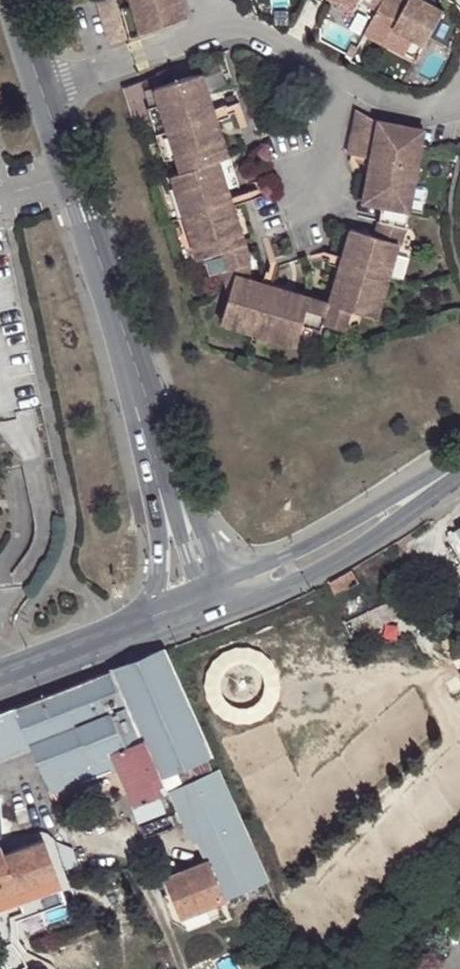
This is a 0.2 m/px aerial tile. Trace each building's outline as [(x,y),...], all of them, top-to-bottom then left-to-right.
[(103,18),(121,12),(118,0),(98,0),(103,18)] [(181,0),(129,0),(130,2),(122,4),(130,35),(186,16),(181,0)] [(357,10),(362,0),(340,0),(357,10)] [(426,0),(382,0),(377,8),(363,32),(383,42),(392,26),(413,37),(424,43),(443,9),(426,0)] [(121,12),(103,18),(109,41),(128,36),(121,12)] [(413,37),(392,26),(383,42),(404,54),(413,37)] [(199,71),(152,85),(157,101),(166,127),(174,153),(179,169),(215,157),(225,154),(214,118),(210,107),(199,71)] [(157,101),(148,104),(156,130),(166,127),(157,101)] [(210,107),(214,118),(228,114),(227,112),(239,108),(237,101),(225,105),(224,102),(210,107)] [(375,119),(356,108),(344,152),(347,152),(345,159),(365,162),(359,201),(378,205),(406,211),(423,128),(375,119)] [(166,127),(156,130),(164,156),(174,153),(166,127)] [(225,154),(215,157),(224,184),(235,180),(227,153),(225,154)] [(182,213),(196,255),(200,254),(207,273),(219,269),(244,261),(245,255),(246,254),(244,247),(242,241),(230,203),(227,195),(224,184),(215,157),(179,169),(169,171),(182,213)] [(260,184),(246,189),(249,197),(263,193),(260,184)] [(246,189),(239,191),(241,200),(249,197),(246,189)] [(239,191),(227,195),(230,203),(241,200),(239,191)] [(326,300),(338,307),(359,313),(374,317),(395,243),(398,244),(402,227),(406,211),(378,205),(375,220),(371,233),(348,226),(340,254),(337,265),(326,300)] [(340,254),(327,251),(326,257),(325,261),(337,265),(340,254)] [(0,256),(0,470),(11,468),(35,463),(56,459),(45,408),(11,253),(0,256)] [(244,261),(219,269),(227,296),(233,273),(242,276),(247,260),(245,255),(244,261)] [(260,281),(267,283),(272,268),(267,267),(266,270),(264,269),(260,281)] [(267,283),(260,281),(242,276),(233,273),(227,296),(219,321),(294,343),(300,324),(319,330),(321,323),(332,326),(338,307),(326,300),(312,296),(267,283)] [(338,307),(332,326),(340,328),(357,323),(359,313),(338,307)] [(359,582),(353,570),(331,582),(337,594),(359,582)] [(272,628),(231,644),(236,659),(278,643),(272,628)] [(31,742),(45,776),(141,740),(155,775),(211,753),(188,702),(165,649),(16,707),(31,742)] [(31,742),(16,707),(0,713),(0,754),(31,742)] [(45,776),(50,790),(117,767),(132,805),(164,792),(155,775),(141,740),(45,776)] [(169,790),(219,772),(211,753),(155,775),(164,792),(169,790)] [(174,801),(223,780),(220,774),(171,795),(174,801)] [(242,821),(223,780),(174,801),(192,843),(200,839),(242,821)] [(242,821),(200,839),(208,860),(223,898),(261,882),(260,880),(267,877),(242,821)] [(13,943),(8,895),(57,877),(43,839),(3,854),(0,847),(0,946),(13,943)] [(221,900),(224,900),(223,898),(208,860),(166,877),(172,891),(163,895),(173,920),(221,900)] [(221,900),(173,920),(187,929),(226,913),(221,900)] [(290,928),(286,931),(297,955),(302,953),(290,928)] [(250,947),(241,953),(246,960),(254,954),(250,947)]
